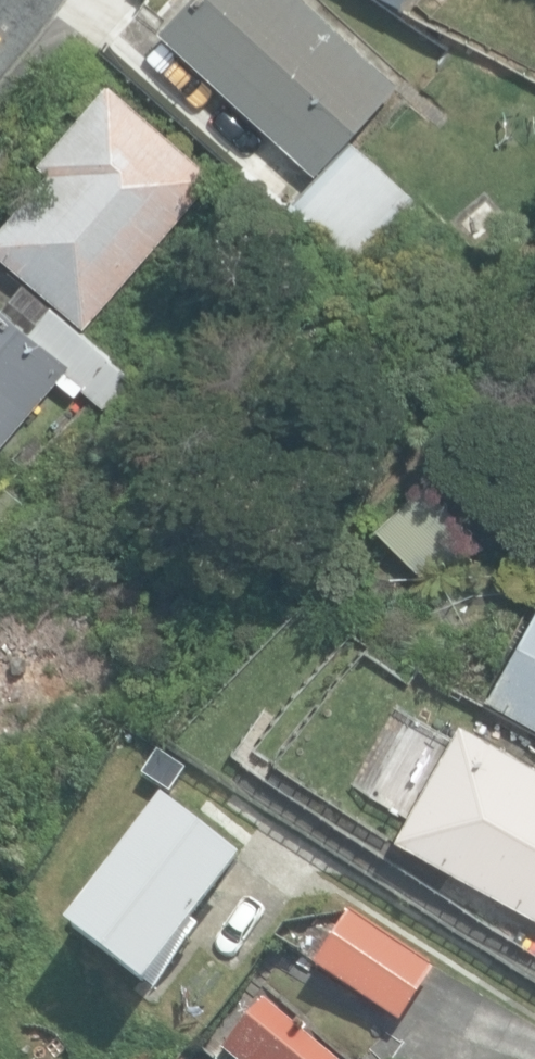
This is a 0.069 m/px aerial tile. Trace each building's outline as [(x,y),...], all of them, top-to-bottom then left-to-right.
[(314,173),(399,82),(311,0),(186,0),(160,29),(314,173)] [(84,323),(214,172),(107,80),(38,161),(48,169),(0,224),(0,251),(84,323)] [(351,140),(288,204),(348,263),(411,199),(351,140)] [(462,225),(478,245),(513,217),(497,198),(462,225)] [(63,373),(115,419),(144,386),(24,280),(3,303),(0,300),(0,445),(63,373)] [(378,524),(423,572),(486,541),(428,478),(378,524)] [(534,723),(534,609),(487,696),(534,723)] [(534,910),(534,762),(459,719),(396,831),(534,910)] [(159,746),(140,776),(170,796),(190,767),(159,746)] [(68,925),(145,984),(241,859),(164,800),(68,925)] [(316,966),(399,1021),(435,966),(352,911),(316,966)] [(263,1000),(223,1048),(237,1058),(335,1058),(263,1000)]
